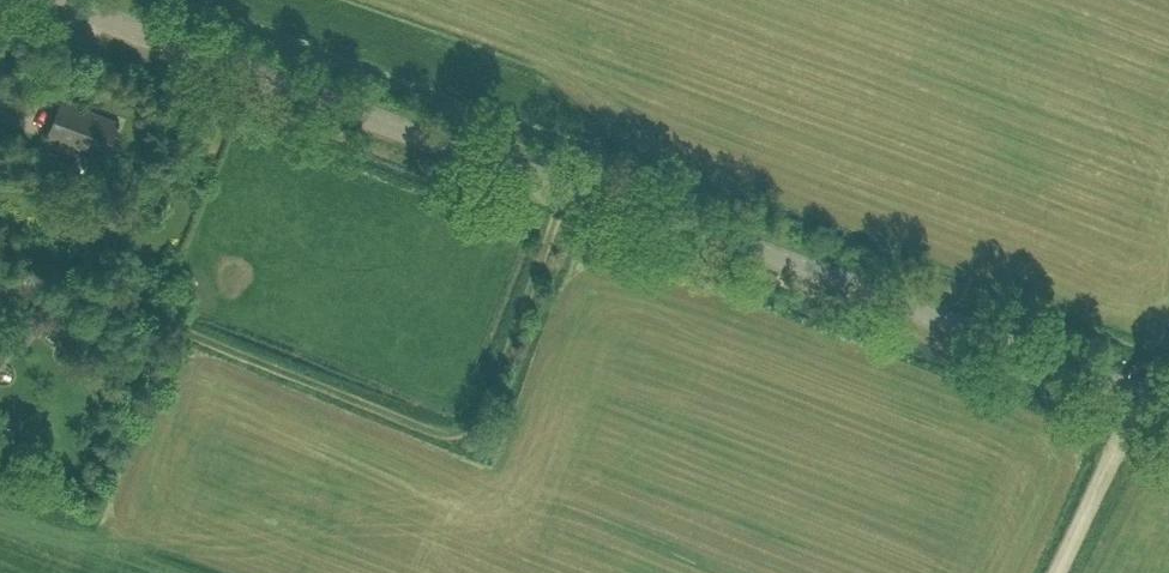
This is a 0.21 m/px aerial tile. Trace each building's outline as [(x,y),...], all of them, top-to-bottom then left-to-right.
[(117,121),(62,99),(48,137),(102,159),(117,121)] [(0,423),(0,446),(8,426),(0,423)]
